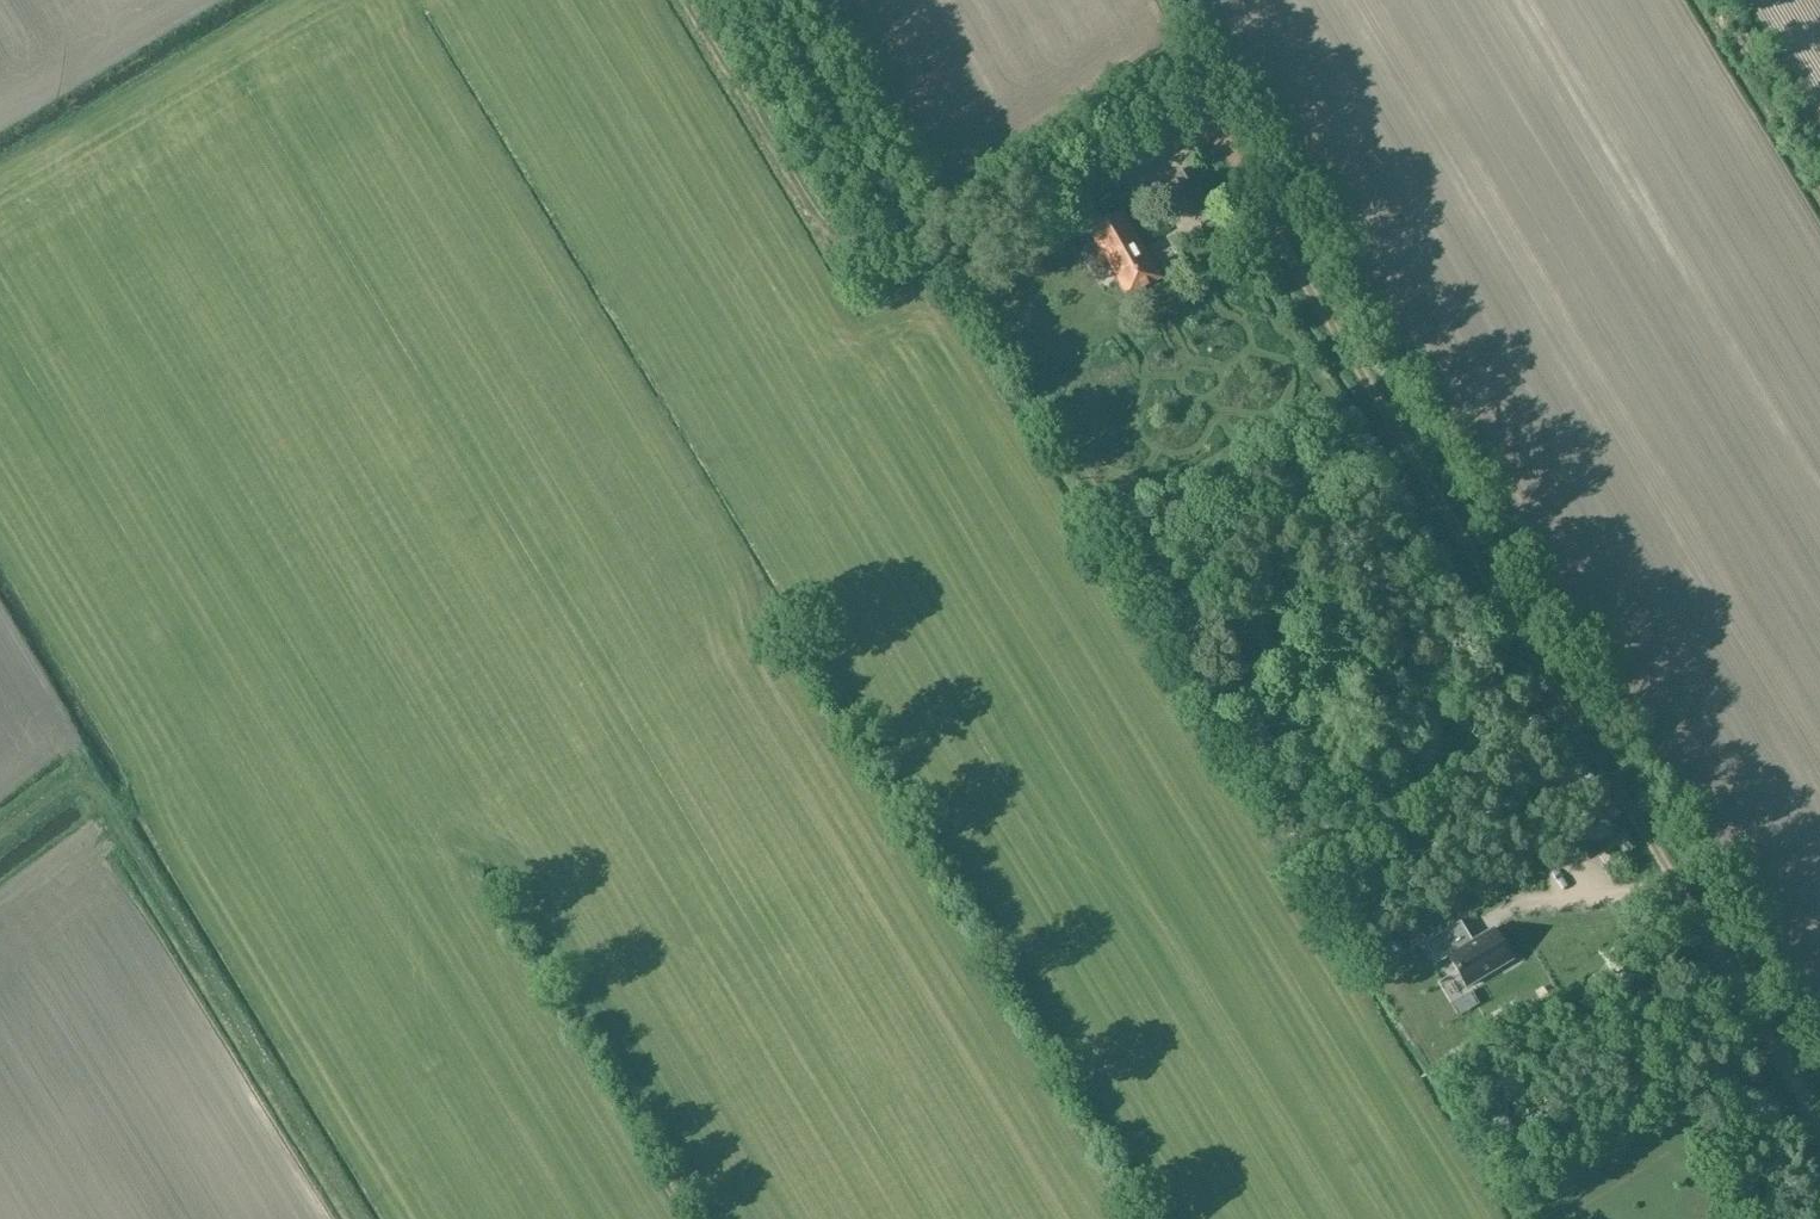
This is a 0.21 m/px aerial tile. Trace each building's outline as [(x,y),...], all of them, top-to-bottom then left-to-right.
[(1110,160),(1124,183),(1169,154),(1154,132),(1110,160)] [(1188,171),(1177,178),(1174,179),(1203,227),(1217,218),(1188,171)] [(1162,278),(1124,212),(1090,231),(1128,297),(1162,278)] [(1455,970),(1474,1001),(1520,973),(1501,941),(1480,954),(1468,934),(1432,956),(1445,977),(1455,970)]
